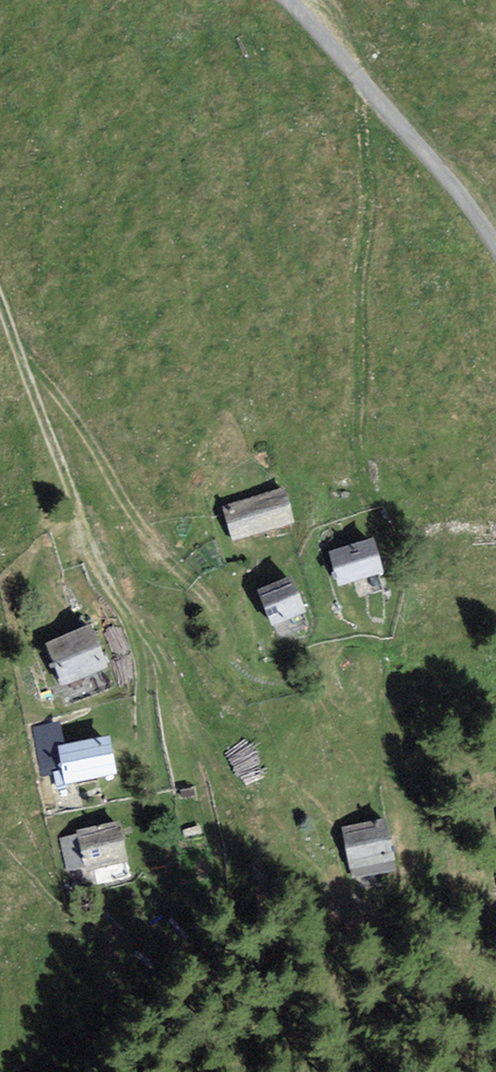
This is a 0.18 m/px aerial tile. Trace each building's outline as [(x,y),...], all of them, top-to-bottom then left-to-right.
[(284,490),(222,508),(232,543),(294,525),(284,490)] [(373,542),(328,555),(338,589),(383,576),(373,542)] [(290,581),(257,594),(272,630),(305,617),(290,581)] [(91,630),(46,647),(61,689),(107,672),(91,630)] [(110,739),(59,748),(66,787),(117,778),(110,739)] [(394,861),(386,821),(340,829),(348,870),(394,861)] [(130,874),(119,822),(75,831),(86,883),(130,874)]
